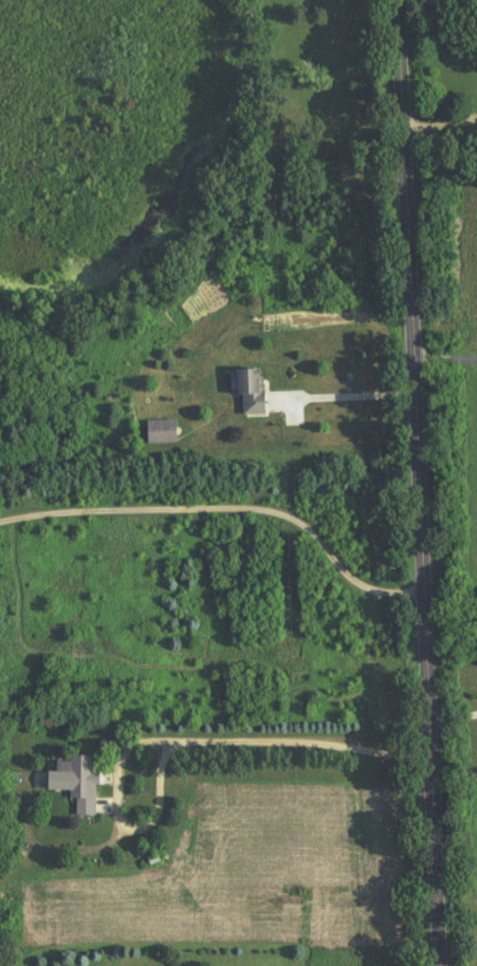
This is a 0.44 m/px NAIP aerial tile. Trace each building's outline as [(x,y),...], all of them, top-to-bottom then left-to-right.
[(266,370),(242,371),(243,417),(267,416),(266,370)] [(179,445),(179,422),(150,422),(150,445),(179,445)] [(98,817),(99,777),(93,777),(94,759),(73,758),(72,764),(58,764),(58,773),(51,773),(51,792),(72,793),(72,801),(78,801),(78,817),(98,817)]
